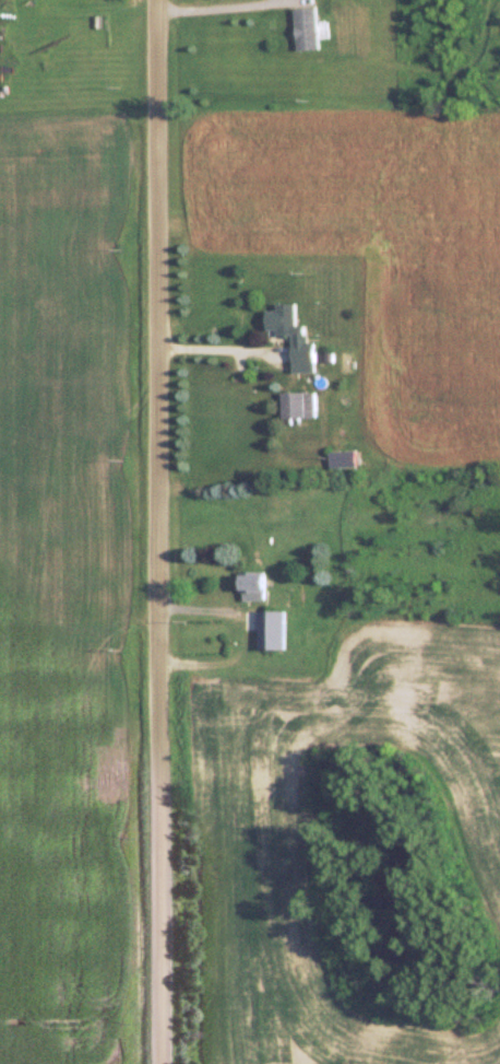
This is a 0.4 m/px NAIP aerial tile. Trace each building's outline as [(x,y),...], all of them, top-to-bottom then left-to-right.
[(317,50),(317,8),(294,8),(294,50),(317,50)] [(291,335),(292,369),(314,369),(313,341),(305,342),(304,325),(295,325),(295,302),(276,303),(276,310),(265,310),(265,330),(275,330),(275,335),(291,335)] [(281,418),(318,418),(318,392),(281,392),(281,418)] [(355,467),(355,452),(330,452),(330,467),(355,467)] [(265,572),(241,572),(241,601),(265,601),(265,572)]
